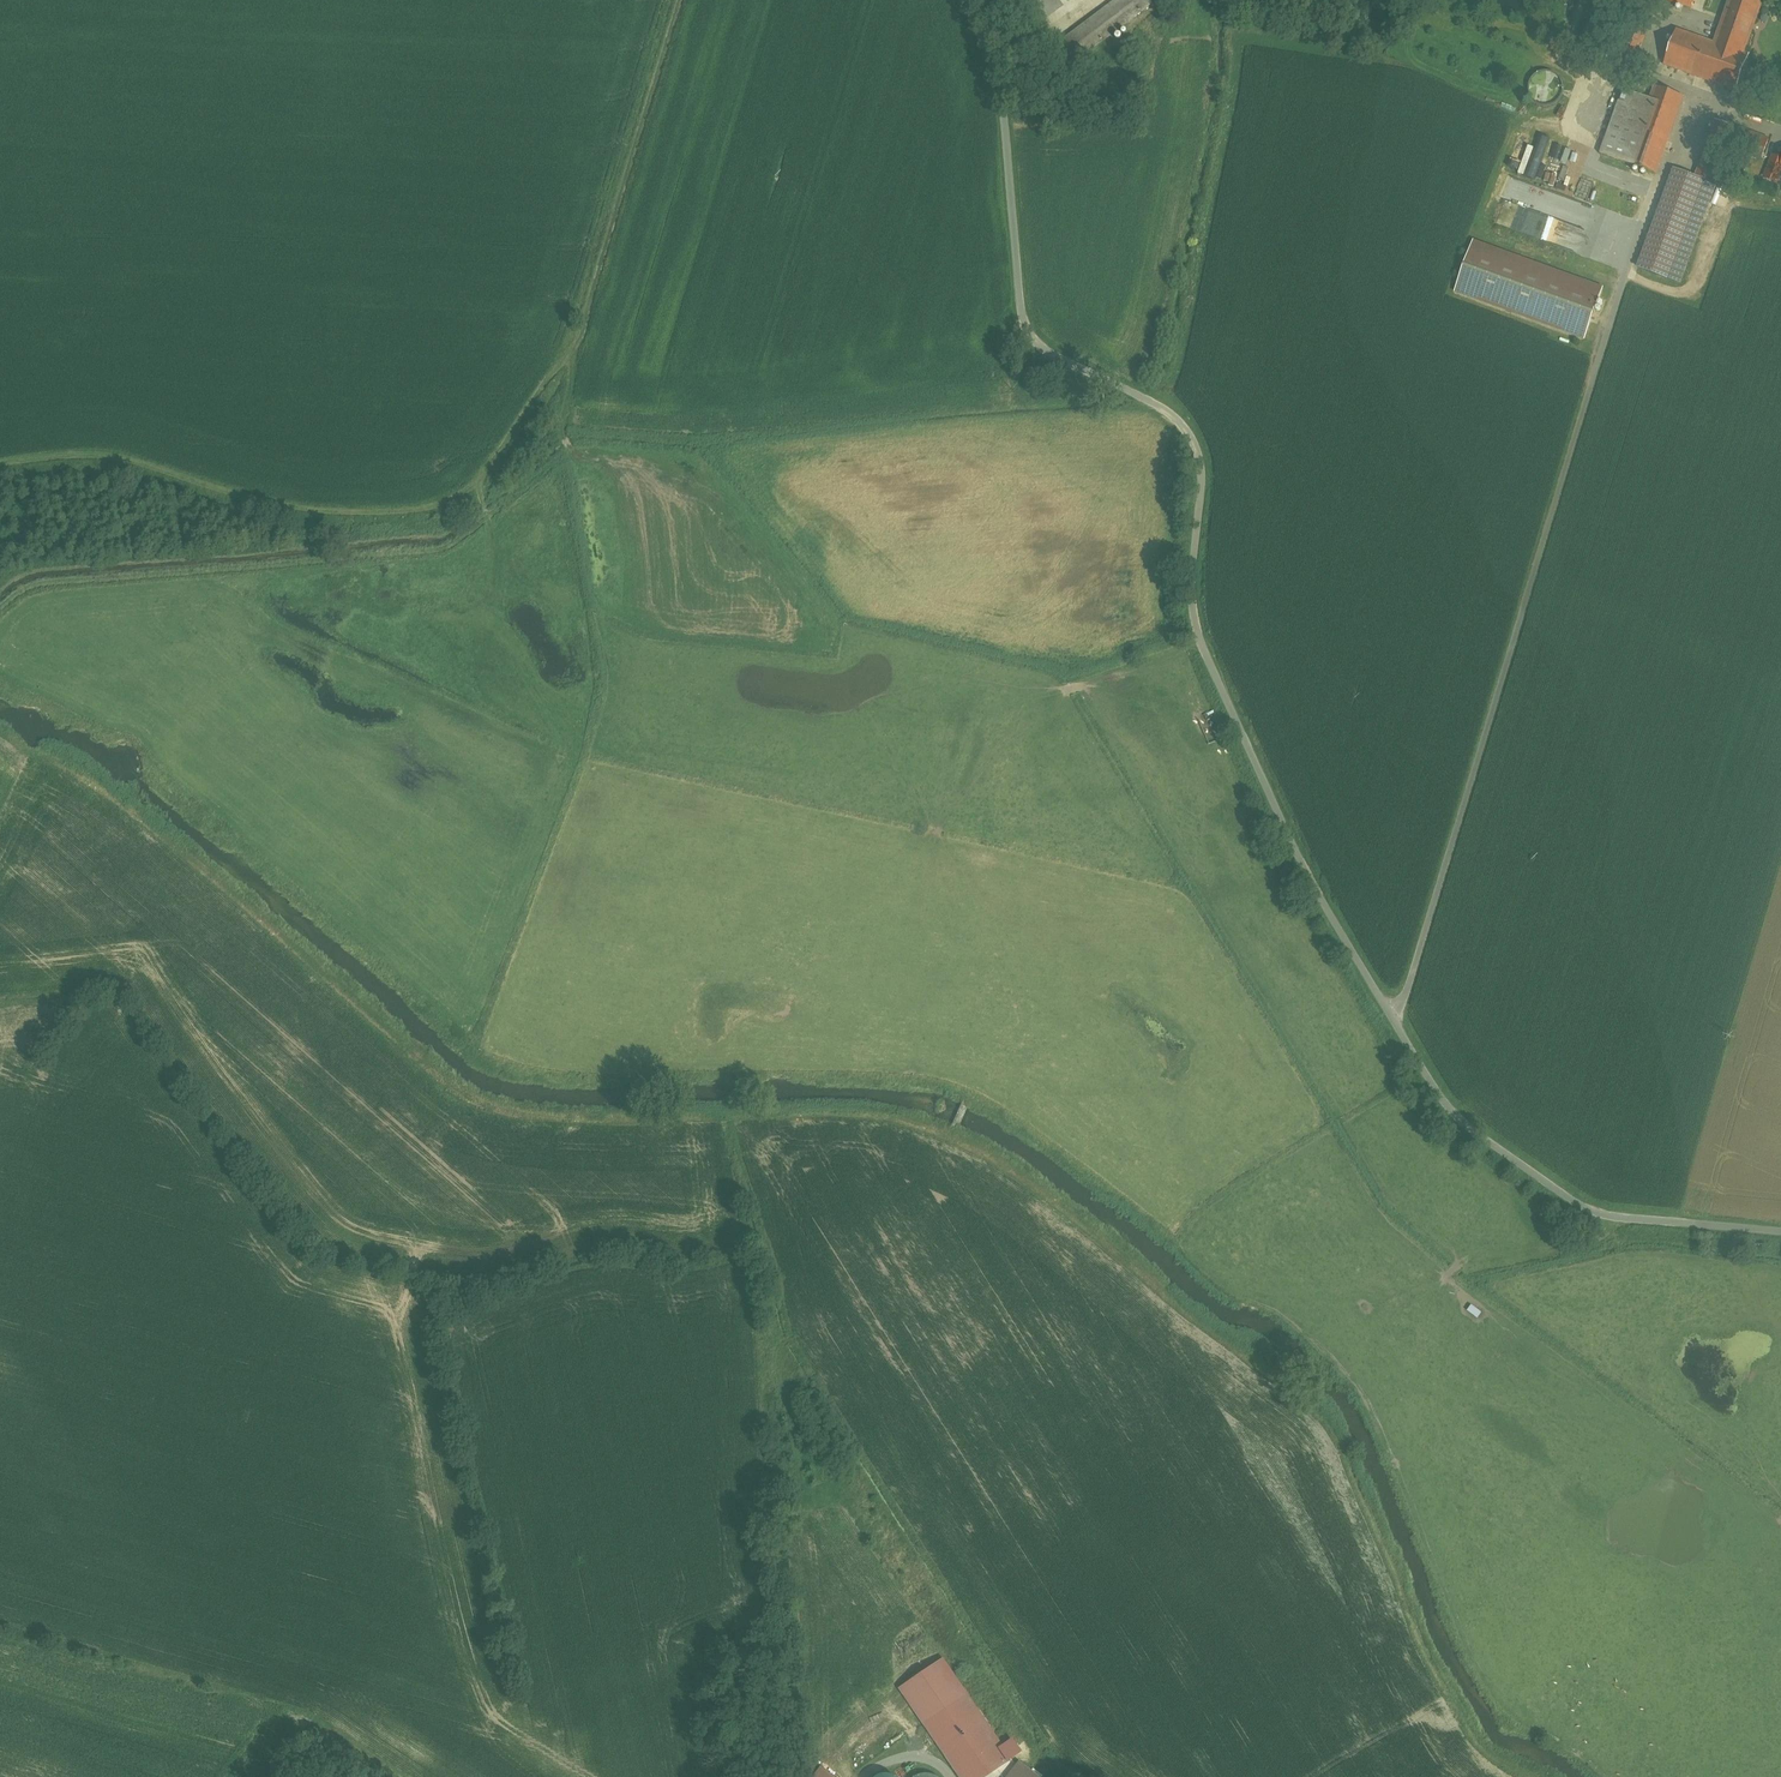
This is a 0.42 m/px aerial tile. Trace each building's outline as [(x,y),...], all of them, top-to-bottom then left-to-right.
[(1030,0),(1009,0),(1035,36),(1049,26),(1030,0)] [(1061,43),(1075,61),(1152,3),(1150,0),(1117,0),(1090,20),(1090,21),(1061,43)] [(1757,0),(1731,0),(1716,44),(1743,54),(1762,2),(1757,0)] [(1634,10),(1612,75),(1630,81),(1641,49),(1638,48),(1640,43),(1643,44),(1652,16),(1634,10)] [(1716,44),(1677,30),(1665,64),(1736,90),(1749,56),(1743,54),(1716,44)] [(1557,98),(1556,73),(1531,74),(1532,100),(1557,98)] [(1652,100),(1625,90),(1602,154),(1656,174),(1684,96),(1657,86),(1652,100)] [(1716,119),(1696,176),(1704,179),(1713,183),(1727,144),(1734,126),(1716,119)] [(1769,139),(1734,126),(1727,144),(1763,157),(1769,139)] [(1519,134),(1508,166),(1519,169),(1530,137),(1519,134)] [(1561,162),(1567,164),(1572,150),(1566,148),(1561,162)] [(1554,165),(1560,153),(1555,151),(1550,163),(1554,165)] [(1772,154),(1763,179),(1779,185),(1780,179),(1780,158),(1772,154)] [(1536,179),(1540,165),(1532,163),(1528,177),(1536,179)] [(1575,185),(1578,171),(1562,167),(1560,179),(1565,180),(1565,182),(1575,185)] [(1554,185),(1558,174),(1542,168),(1538,180),(1554,185)] [(1696,176),(1676,169),(1639,267),(1667,278),(1704,179),(1696,176)] [(1591,190),(1593,176),(1582,174),(1580,188),(1591,190)] [(1528,210),(1587,228),(1594,205),(1541,190),(1540,193),(1533,191),(1528,210)] [(1614,213),(1620,214),(1624,193),(1617,192),(1614,213)] [(1478,242),(1459,294),(1586,339),(1605,287),(1478,242)] [(1470,1306),(1467,1312),(1478,1318),(1481,1312),(1470,1306)] [(932,1721),(970,1776),(986,1776),(1016,1757),(973,1693),(932,1721)]
